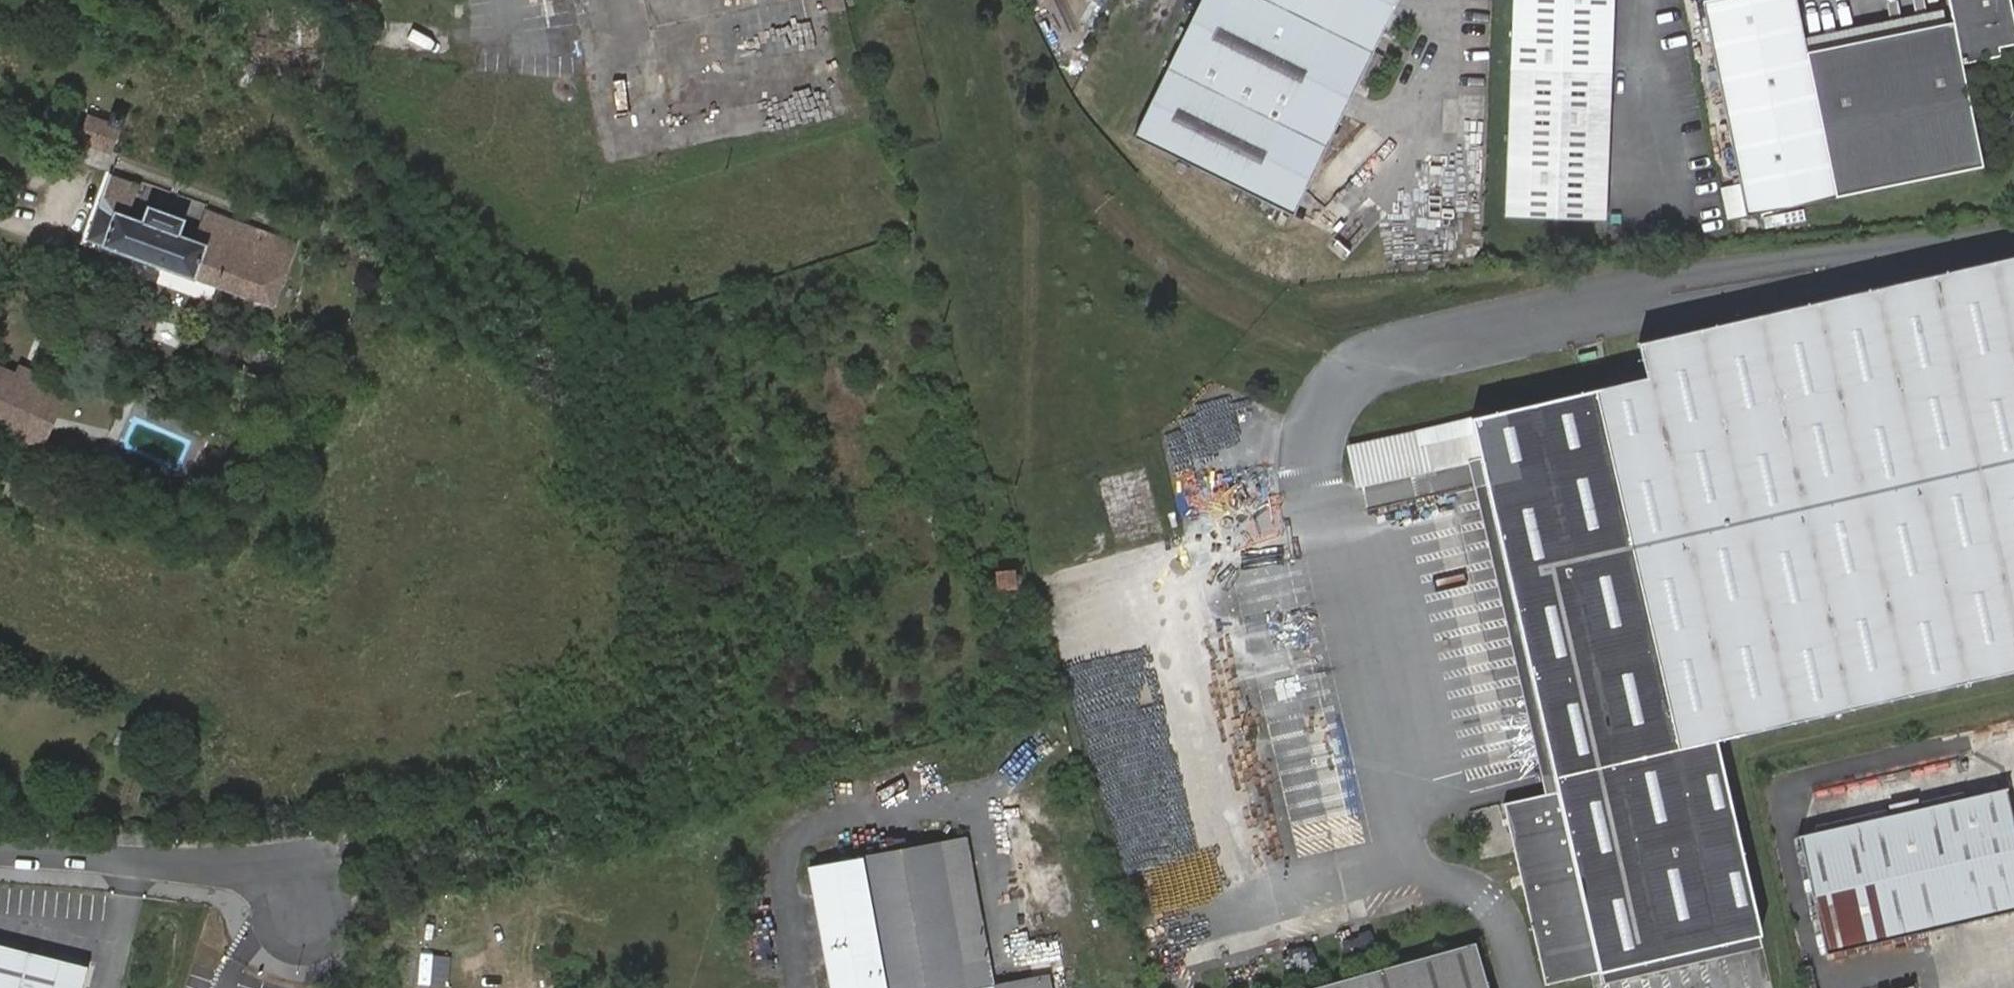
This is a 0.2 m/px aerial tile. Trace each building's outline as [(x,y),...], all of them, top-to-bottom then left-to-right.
[(1294,214),(1349,103),(1399,0),(1204,0),(1137,138),(1294,214)] [(1507,220),(1606,226),(1615,0),(1515,0),(1507,220)] [(1748,212),(1984,164),(1963,65),(1992,59),(2001,57),(1999,48),(2013,45),(2013,19),(2010,0),(1950,0),(1951,7),(1955,21),(1808,52),(1805,36),(1797,0),(1705,0),(1748,212)] [(1951,7),(1805,36),(1808,52),(1955,21),(1951,7)] [(299,81),(312,23),(256,11),(244,69),(299,81)] [(109,122),(88,114),(79,143),(113,155),(121,126),(126,115),(113,111),(109,122)] [(86,242),(272,309),(295,245),(205,212),(195,242),(179,236),(184,222),(150,209),(144,224),(128,219),(139,187),(110,177),(86,242)] [(1551,986),(1600,974),(1761,937),(1716,741),(2013,671),(2013,257),(1632,347),(1641,383),(1467,418),(1477,462),(1481,486),(1553,793),(1541,796),(1507,805),(1551,986)] [(0,370),(0,430),(27,442),(49,391),(19,378),(0,370)] [(65,398),(49,391),(27,442),(44,449),(65,398)] [(1343,445),(1353,488),(1477,462),(1467,418),(1343,445)] [(1013,571),(997,572),(998,589),(1014,587),(1013,571)] [(2013,908),(2013,821),(2006,785),(1799,834),(1825,952),(2013,908)] [(1045,978),(991,987),(964,843),(816,870),(838,987),(1047,987),(1045,978)] [(1761,937),(1600,974),(1603,987),(1764,951),(1761,937)] [(1479,943),(1317,987),(1490,987),(1479,943)] [(0,945),(0,987),(83,987),(88,968),(0,945)]
